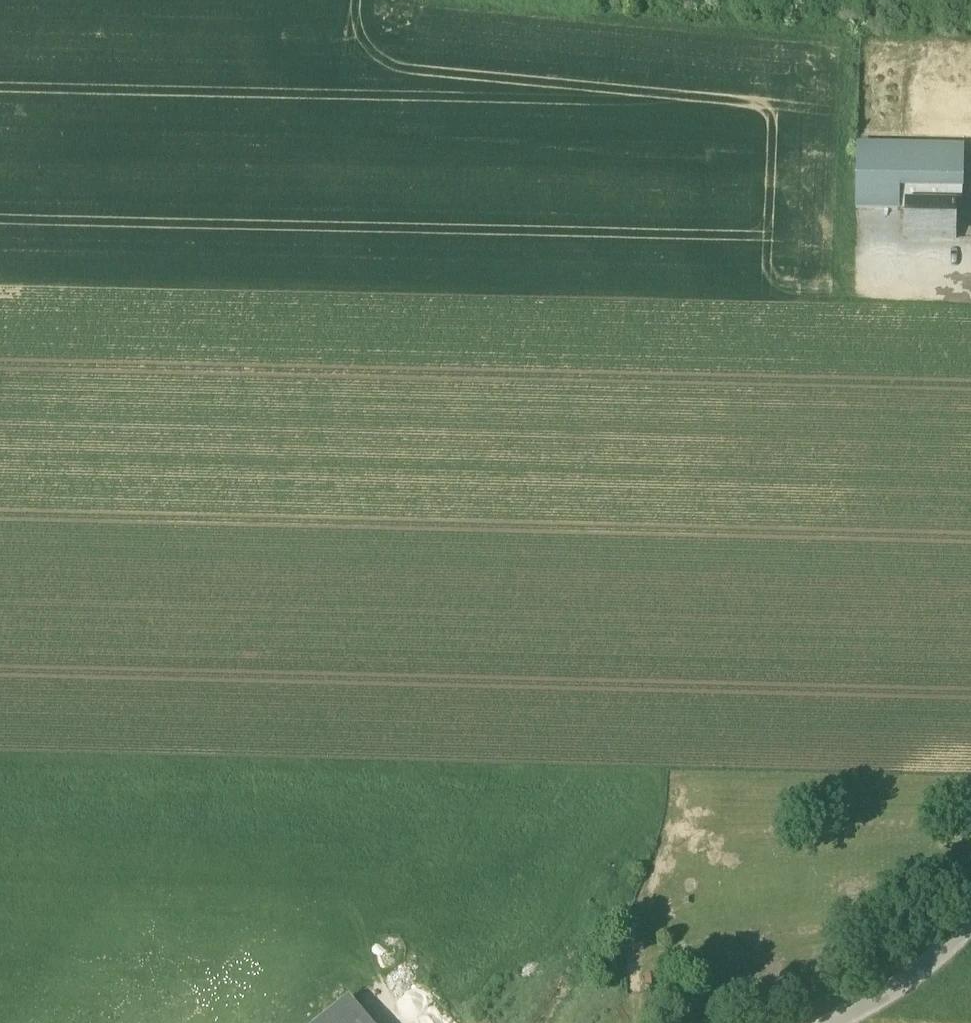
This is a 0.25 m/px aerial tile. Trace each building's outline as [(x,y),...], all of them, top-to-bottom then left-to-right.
[(905,239),(955,240),(956,201),(950,201),(950,189),(963,190),(963,149),(858,147),(856,209),(906,210),(905,239)] [(349,998),(318,1022),(369,1022),(349,998)]
